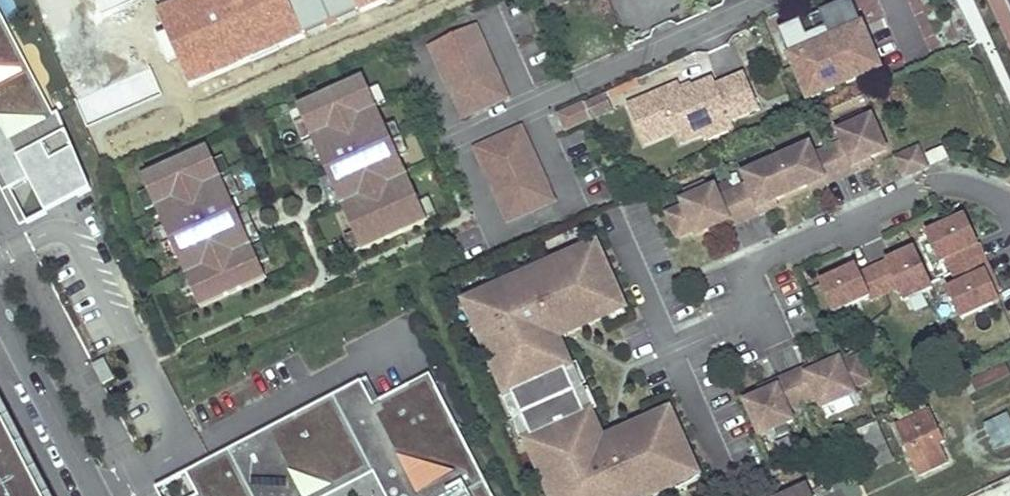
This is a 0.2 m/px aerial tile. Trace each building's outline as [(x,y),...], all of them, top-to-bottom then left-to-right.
[(190,88),(396,0),(178,0),(156,10),(190,88)] [(549,9),(566,3),(565,0),(546,0),(549,9)] [(861,25),(850,0),(845,0),(778,31),(807,93),(823,85),(826,92),(864,75),(861,68),(877,60),(866,36),(817,59),(812,48),(861,25)] [(477,24),(428,47),(440,73),(442,72),(487,52),(489,51),(477,24)] [(817,59),(866,36),(861,25),(812,48),(817,59)] [(88,181),(59,112),(49,118),(0,27),(0,163),(12,186),(8,189),(27,225),(48,214),(44,204),(88,181)] [(487,52),(442,72),(463,118),(508,98),(487,52)] [(877,60),(861,68),(864,75),(880,67),(877,60)] [(679,83),(629,106),(647,144),(677,130),(682,142),(705,132),(701,125),(729,113),(731,118),(760,105),(745,71),(716,84),(713,77),(691,87),(693,91),(685,94),(683,91),(679,83)] [(364,78),(298,107),(304,122),(311,137),(313,142),(320,157),(329,177),(342,204),(343,209),(355,234),(362,249),(363,251),(429,222),(428,219),(421,204),(401,158),(387,127),(377,107),(371,92),(364,78)] [(823,85),(807,93),(810,100),(826,92),(823,85)] [(371,92),(377,107),(386,102),(380,88),(371,92)] [(600,97),(559,115),(566,131),(614,110),(606,94),(600,97)] [(729,113),(701,125),(705,132),(707,137),(734,124),(731,118),(729,113)] [(714,188),(681,202),(683,207),(666,215),(677,240),(694,232),(696,237),(712,230),(729,223),(731,228),(761,215),(759,209),(775,202),(807,188),(824,181),(826,186),(856,173),(854,167),(870,160),(887,153),(871,118),(839,133),(843,143),(812,157),(807,147),(743,175),(747,186),(719,198),(714,188)] [(302,141),(311,137),(304,122),(295,126),(302,141)] [(387,127),(401,158),(410,154),(396,124),(387,127)] [(524,128),(475,150),(481,164),(484,163),(528,143),(530,142),(524,128)] [(311,161),(320,157),(313,142),(304,145),(311,161)] [(528,143),(484,163),(509,221),(554,202),(528,143)] [(208,148),(142,177),(148,191),(155,206),(164,227),(178,258),(188,279),(194,294),(201,308),(267,278),(260,264),(254,249),(252,244),(239,217),(230,196),(223,181),(221,176),(215,162),(208,148)] [(947,158),(943,149),(925,156),(929,166),(947,158)] [(926,169),(917,150),(895,159),(903,179),(926,169)] [(224,157),(215,162),(221,176),(230,173),(224,157)] [(870,160),(854,167),(856,173),(873,165),(870,160)] [(8,189),(12,186),(0,163),(0,175),(8,189)] [(333,208),(342,204),(329,177),(320,181),(333,208)] [(232,178),(223,181),(230,196),(239,192),(232,178)] [(92,191),(88,181),(44,204),(48,214),(92,191)] [(810,193),(826,186),(824,181),(807,188),(810,193)] [(146,210),(155,206),(148,191),(139,195),(146,210)] [(421,204),(428,219),(437,215),(430,200),(421,204)] [(775,202),(759,209),(761,215),(778,207),(775,202)] [(248,213),(239,217),(252,244),(261,240),(248,213)] [(961,319),(999,302),(975,248),(977,247),(965,219),(928,236),(940,264),(948,261),(959,287),(949,292),(961,319)] [(715,235),(731,228),(729,223),(712,230),(715,235)] [(169,261),(178,258),(164,227),(155,232),(169,261)] [(352,253),(362,249),(355,234),(346,238),(352,253)] [(598,242),(572,254),(574,259),(598,249),(612,279),(614,278),(598,242)] [(263,245),(254,249),(260,264),(269,260),(263,245)] [(475,329),(505,397),(511,394),(531,438),(524,441),(549,495),(655,495),(676,487),(673,482),(696,472),(683,442),(686,440),(672,410),(670,410),(649,420),(615,435),(618,443),(607,449),(603,440),(590,412),(585,414),(575,392),(565,371),(571,368),(559,339),(555,331),(567,326),(570,334),(605,319),(626,309),(628,309),(614,278),(612,279),(598,249),(574,259),(572,254),(542,267),(543,270),(523,279),(522,276),(492,289),(494,295),(472,305),(482,326),(475,329)] [(932,290),(915,251),(860,275),(857,269),(822,285),(834,313),(870,297),(871,300),(899,288),(905,302),(932,290)] [(542,267),(522,276),(523,279),(543,270),(542,267)] [(185,298),(194,294),(188,279),(179,283),(185,298)] [(475,329),(482,326),(472,305),(494,295),(492,289),(463,302),(475,329)] [(570,334),(567,326),(555,331),(559,339),(570,334)] [(760,396),(744,403),(759,438),(766,435),(789,425),(793,423),(788,412),(817,400),(821,410),(827,408),(850,398),(855,396),(853,391),(869,383),(859,359),(842,366),(840,361),(823,368),(807,375),(804,370),(774,383),(777,389),(760,396)] [(105,361),(93,366),(103,386),(114,380),(105,361)] [(807,375),(823,368),(821,363),(804,370),(807,375)] [(972,379),(978,391),(1009,376),(1009,371),(1007,363),(972,379)] [(577,366),(571,368),(565,371),(585,414),(590,412),(596,409),(577,366)] [(157,485),(162,495),(335,495),(375,475),(387,495),(494,495),(432,377),(380,401),(367,375),(211,456),(157,485)] [(777,389),(774,383),(758,390),(760,396),(777,389)] [(0,393),(0,495),(53,495),(0,394),(0,393)] [(500,399),(520,443),(524,441),(531,438),(511,394),(505,397),(500,399)] [(931,409),(896,425),(919,475),(949,461),(941,443),(946,441),(931,409)] [(1006,413),(986,422),(999,449),(1009,444),(1009,422),(1006,413)] [(892,457),(878,428),(860,436),(874,465),(892,457)] [(618,443),(615,435),(603,440),(607,449),(618,443)] [(686,440),(683,442),(696,472),(673,482),(676,487),(701,476),(686,440)] [(828,451),(825,444),(807,452),(811,459),(828,451)] [(855,483),(845,479),(832,485),(833,487),(814,495),(861,495),(855,483)] [(805,486),(784,495),(810,495),(805,486)]
